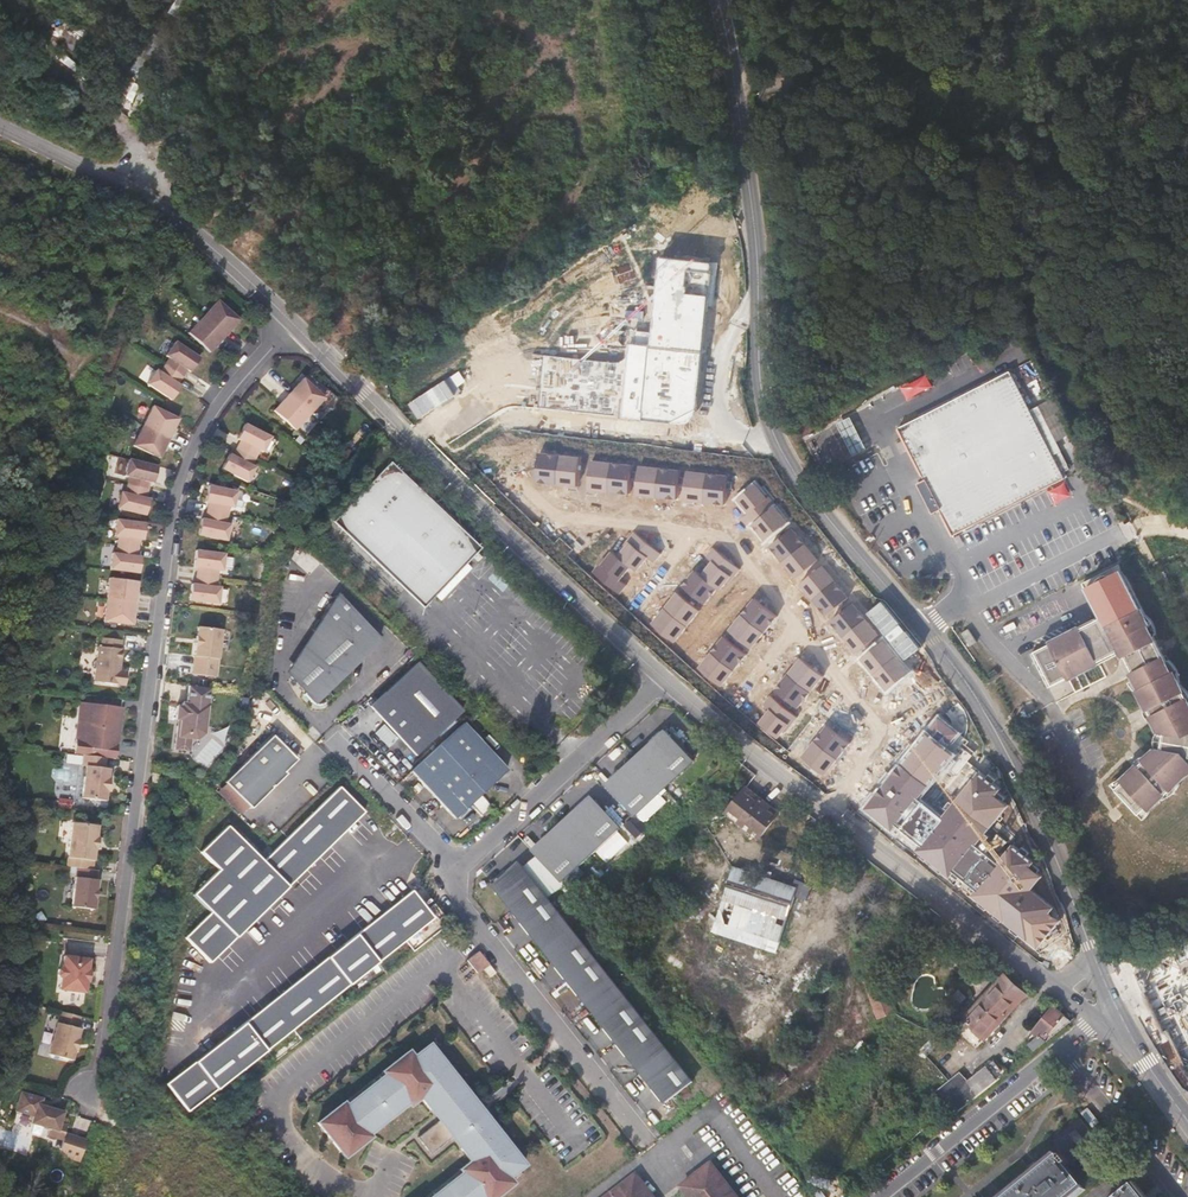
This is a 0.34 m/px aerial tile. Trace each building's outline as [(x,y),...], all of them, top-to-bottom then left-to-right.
[(161,69),(174,47),(161,39),(158,37),(157,36),(154,35),(141,56),(140,56),(141,57),(161,69)] [(81,66),(49,48),(46,54),(77,73),(81,66)] [(137,59),(130,74),(144,81),(151,65),(137,59)] [(134,120),(154,87),(150,85),(148,84),(146,83),(128,116),(133,119),(134,120)] [(134,101),(141,86),(135,83),(128,98),(134,101)] [(965,135),(951,136),(951,149),(965,148),(965,135)] [(715,263),(660,257),(650,345),(630,345),(629,356),(618,362),(542,355),(537,408),(676,423),(686,423),(693,419),(697,412),(715,263)] [(234,327),(240,320),(218,300),(203,317),(225,336),(231,329),(229,327),(231,325),(234,327)] [(225,336),(203,317),(188,333),(210,353),(216,345),(214,343),(216,341),(219,343),(225,336)] [(342,344),(335,337),(332,340),(339,347),(342,344)] [(190,372),(199,358),(175,342),(166,356),(169,358),(164,365),(179,375),(183,368),(187,370),(190,372)] [(142,374),(150,379),(156,370),(147,365),(142,374)] [(181,386),(178,384),(174,382),(179,375),(164,365),(160,372),(157,370),(147,384),(171,400),(181,386)] [(940,509),(953,535),(1066,478),(1011,371),(898,428),(925,481),(940,509)] [(310,414),(325,398),(303,378),(297,385),(299,387),(297,390),(295,387),(288,395),(310,414)] [(295,430),(310,414),(288,395),(282,401),(284,404),(282,406),(279,404),(273,411),(295,430)] [(175,427),(179,419),(153,406),(143,426),(169,438),(173,430),(170,429),(172,426),(175,427)] [(839,425),(856,456),(868,450),(851,418),(839,425)] [(263,453),(271,437),(245,424),(237,439),(240,440),(243,442),(239,450),(256,458),(260,451),(263,453)] [(165,448),(169,438),(143,426),(133,446),(159,459),(163,451),(160,449),(161,446),(165,448)] [(252,466),(256,458),(239,450),(235,457),(232,455),(229,454),(221,469),(248,483),(256,468),(252,466)] [(537,483),(556,485),(559,455),(540,453),(537,483)] [(556,485),(575,487),(578,457),(559,455),(556,485)] [(153,483),(157,466),(129,459),(125,476),(129,477),(127,485),(144,489),(146,481),(149,482),(153,483)] [(590,490),(609,492),(612,462),(593,460),(590,490)] [(609,492),(628,494),(631,464),(612,462),(609,492)] [(476,553),(479,550),(389,463),(334,521),(424,607),(472,556),(478,562),(482,558),(476,553)] [(844,468),(847,473),(852,470),(849,465),(844,468)] [(638,496),(657,498),(660,468),(641,466),(638,496)] [(657,498),(676,500),(679,470),(660,468),(657,498)] [(685,501),(705,502),(708,473),(688,471),(685,501)] [(705,502),(724,504),(727,474),(708,473),(705,502)] [(934,513),(940,509),(925,481),(919,484),(934,513)] [(769,498),(756,483),(734,501),(747,516),(769,498)] [(149,499),(145,498),(141,497),(144,489),(127,485),(125,493),(121,492),(117,509),(145,516),(149,499)] [(234,509),(238,491),(208,486),(205,502),(208,503),(212,504),(210,512),(229,516),(230,508),(234,509)] [(776,506),(769,498),(747,516),(743,519),(750,527),(754,524),(776,506)] [(788,522),(776,506),(754,524),(766,540),(788,522)] [(227,541),(230,524),(227,524),(229,516),(210,512),(208,520),(205,519),(201,519),(198,535),(227,541)] [(143,540),(145,523),(116,520),(114,537),(118,537),(117,545),(134,547),(135,539),(139,540),(143,540)] [(771,547),(783,562),(807,543),(795,528),(771,547)] [(584,559),(595,546),(579,532),(568,545),(584,559)] [(653,562),(660,554),(635,532),(628,540),(629,542),(648,557),(653,562)] [(636,571),(648,557),(629,542),(617,556),(632,568),(636,571)] [(783,562),(795,577),(819,558),(807,543),(783,562)] [(139,573),(141,557),(137,556),(133,556),(134,547),(117,545),(116,554),(112,553),(110,570),(139,573)] [(732,577),(739,569),(713,547),(707,555),(713,561),(732,577)] [(223,571),(225,554),(196,550),(193,567),(197,568),(200,568),(199,576),(218,579),(219,570),(223,571)] [(632,568),(617,556),(612,551),(605,559),(604,558),(592,572),(619,595),(627,586),(621,581),(632,568)] [(720,590),(732,577),(713,561),(702,575),(718,589),(720,590)] [(1087,581),(1106,619),(1053,645),(1052,644),(1032,654),(1049,688),(1121,652),(1139,689),(1138,690),(1159,733),(1157,736),(1156,742),(1157,748),(1123,779),(1126,782),(1118,789),(1141,814),(1148,807),(1152,810),(1187,776),(1187,693),(1177,669),(1174,671),(1150,624),(1153,622),(1124,563),(1087,581)] [(801,584),(813,599),(836,580),(824,565),(801,584)] [(503,590),(510,582),(495,570),(488,579),(503,590)] [(696,570),(677,592),(700,611),(718,589),(702,575),(696,570)] [(219,604),(221,587),(217,587),(218,579),(199,576),(198,584),(195,584),(191,583),(189,601),(219,604)] [(133,594),(134,590),(137,591),(138,582),(108,578),(106,599),(136,603),(137,594),(133,594)] [(813,599),(825,614),(848,595),(836,580),(813,599)] [(1106,619),(1087,581),(1083,583),(1099,617),(1051,641),(1052,644),(1053,645),(1106,619)] [(687,626),(700,611),(677,592),(665,606),(687,626)] [(380,640),(336,594),(289,662),(288,674),(290,684),(313,705),(320,704),(380,640)] [(765,632),(777,618),(754,598),(742,613),(765,632)] [(131,616),(131,613),(135,613),(136,603),(106,599),(103,622),(133,625),(134,616),(131,616)] [(832,621),(844,636),(867,617),(855,602),(832,621)] [(675,640),(687,626),(665,606),(652,621),(675,640)] [(752,647),(765,632),(742,613),(729,627),(752,647)] [(844,636),(856,651),(879,632),(867,617),(844,636)] [(218,660),(222,631),(198,627),(197,636),(196,636),(194,647),(195,648),(194,656),(192,674),(216,677),(218,660)] [(970,627),(963,632),(972,647),(979,642),(970,627)] [(734,670),(746,655),(723,636),(711,650),(734,670)] [(120,670),(122,649),(120,649),(121,640),(102,638),(101,647),(98,646),(94,682),(125,685),(127,671),(120,670)] [(863,659),(875,674),(898,655),(886,640),(863,659)] [(721,684),(734,670),(711,650),(698,665),(721,684)] [(875,674),(887,689),(910,670),(898,655),(875,674)] [(811,692),(824,677),(801,658),(788,672),(811,692)] [(464,710),(417,659),(368,705),(414,755),(464,710)] [(799,706),(811,692),(788,672),(776,687),(799,706)] [(207,706),(210,688),(189,686),(187,704),(182,703),(182,707),(177,706),(175,719),(178,720),(174,750),(190,752),(192,739),(197,740),(204,734),(208,706),(207,706)] [(789,725),(796,717),(771,696),(764,704),(771,709),(789,725)] [(115,744),(116,736),(119,736),(122,707),(80,702),(74,754),(84,755),(105,758),(116,759),(118,744),(115,744)] [(778,739),(789,725),(771,709),(760,723),(778,739)] [(902,763),(931,787),(957,754),(950,748),(963,733),(940,715),(902,763)] [(507,770),(463,722),(437,747),(483,792),(507,770)] [(839,760),(852,745),(829,726),(816,740),(839,760)] [(665,729),(602,787),(633,820),(638,815),(661,794),(695,762),(665,729)] [(251,809),(286,774),(284,772),(296,760),(272,736),(225,782),(251,809)] [(393,736),(388,741),(406,758),(411,752),(393,736)] [(827,774),(839,760),(816,740),(804,755),(827,774)] [(483,792),(437,747),(410,772),(455,819),(483,792)] [(105,801),(109,769),(104,768),(105,758),(84,755),(82,766),(86,766),(82,798),(105,801)] [(864,808),(893,832),(899,826),(921,799),(931,787),(902,763),(864,808)] [(954,807),(988,832),(1009,804),(999,796),(1003,790),(980,773),(954,807)] [(1115,786),(1118,789),(1126,782),(1123,779),(1115,786)] [(760,838),(780,812),(747,786),(727,813),(760,838)] [(262,862),(287,888),(364,812),(339,787),(262,862)] [(661,794),(638,815),(645,823),(668,802),(661,794)] [(592,798),(535,852),(538,856),(564,886),(598,854),(619,834),(623,831),(592,798)] [(944,819),(921,799),(899,826),(923,846),(944,819)] [(919,852),(951,878),(977,845),(988,832),(954,807),(944,819),(923,846),(919,852)] [(1144,817),(1152,810),(1148,807),(1141,814),(1144,817)] [(94,861),(95,850),(97,850),(98,837),(97,837),(98,825),(72,822),(68,858),(66,866),(77,868),(93,869),(94,861)] [(262,862),(228,826),(200,853),(219,871),(194,895),(211,912),(235,938),(287,888),(262,862)] [(628,844),(619,834),(598,854),(607,863),(628,844)] [(1015,844),(1000,863),(978,890),(974,895),(1039,948),(1062,920),(1051,912),(1055,906),(1035,889),(1045,875),(1033,866),(1036,861),(1015,844)] [(1000,863),(977,845),(956,872),(978,890),(1000,863)] [(564,886),(538,856),(526,866),(549,896),(564,886)] [(549,896),(526,866),(521,859),(493,880),(665,1106),(693,1084),(549,896)] [(94,909),(98,880),(96,880),(98,870),(93,869),(77,868),(72,907),(94,909)] [(778,953),(797,898),(807,902),(813,886),(797,881),(794,889),(735,869),(714,931),(778,953)] [(410,891),(355,935),(376,962),(431,919),(410,891)] [(235,938),(211,912),(186,938),(210,963),(235,938)] [(510,929),(503,920),(497,924),(504,933),(510,929)] [(376,962),(355,935),(327,957),(348,984),(376,962)] [(922,958),(935,945),(928,937),(914,950),(922,958)] [(486,963),(487,963),(478,951),(467,960),(476,971),(481,967),(486,963)] [(87,982),(88,970),(90,959),(66,956),(65,967),(61,970),(60,975),(63,979),(62,990),(85,993),(87,982)] [(327,957),(245,1024),(265,1051),(348,984),(327,957)] [(865,981),(869,991),(872,1000),(879,1018),(897,1011),(883,974),(865,981)] [(978,1047),(1026,994),(1005,975),(957,1027),(978,1047)] [(1035,1051),(1072,1021),(1066,1016),(1054,1007),(1035,1031),(1040,1035),(1029,1044),(1035,1051)] [(80,1016),(60,1011),(49,1054),(72,1061),(75,1051),(78,1038),(81,1029),(78,1028),(80,1016)] [(245,1024),(195,1063),(217,1090),(265,1051),(245,1024)] [(928,1056),(940,1043),(933,1036),(921,1050),(928,1056)] [(441,1060),(441,1059),(430,1045),(414,1057),(409,1051),(396,1062),(382,1072),(385,1075),(346,1106),(344,1103),(318,1123),(345,1157),(371,1137),(368,1134),(407,1103),(410,1106),(421,1098),(431,1110),(434,1108),(442,1119),(418,1138),(431,1155),(455,1136),(464,1147),(461,1149),(471,1161),(460,1170),(462,1173),(432,1196),(496,1196),(523,1176),(519,1170),(524,1166),(513,1151),(512,1151),(502,1139),(503,1138),(491,1123),(490,1124),(469,1097),(470,1096),(451,1072),(450,1072),(441,1060)] [(979,1096),(999,1081),(1006,1075),(995,1061),(988,1067),(969,1082),(960,1073),(932,1096),(950,1119),(979,1096)] [(217,1090),(195,1063),(167,1085),(189,1112),(217,1090)] [(385,1075),(382,1072),(344,1103),(346,1106),(385,1075)] [(42,1099),(23,1093),(17,1111),(17,1112),(35,1116),(33,1124),(46,1128),(51,1129),(49,1136),(61,1140),(62,1140),(63,1140),(68,1125),(61,1123),(64,1112),(41,1105),(42,1099)] [(410,1106),(407,1103),(368,1134),(371,1137),(410,1106)] [(1088,1106),(1081,1112),(1093,1127),(1100,1122),(1088,1106)] [(901,1116),(891,1107),(883,1117),(893,1125),(901,1116)] [(1081,1117),(1077,1120),(1096,1145),(1100,1141),(1081,1117)] [(1077,1120),(1049,1142),(1057,1154),(1004,1196),(1078,1196),(1086,1191),(1068,1167),(1096,1145),(1077,1120)] [(712,1164),(698,1175),(702,1180),(686,1192),(690,1196),(738,1196),(712,1164)] [(460,1170),(425,1196),(432,1196),(462,1173),(460,1170)] [(638,1173),(634,1176),(650,1196),(656,1196),(638,1173)] [(686,1192),(702,1180),(698,1175),(682,1187),(686,1192)] [(634,1176),(607,1196),(650,1196),(634,1176)] [(1137,1183),(1119,1196),(1147,1196),(1137,1183)] [(820,1187),(814,1191),(818,1196),(827,1196),(820,1187)]
